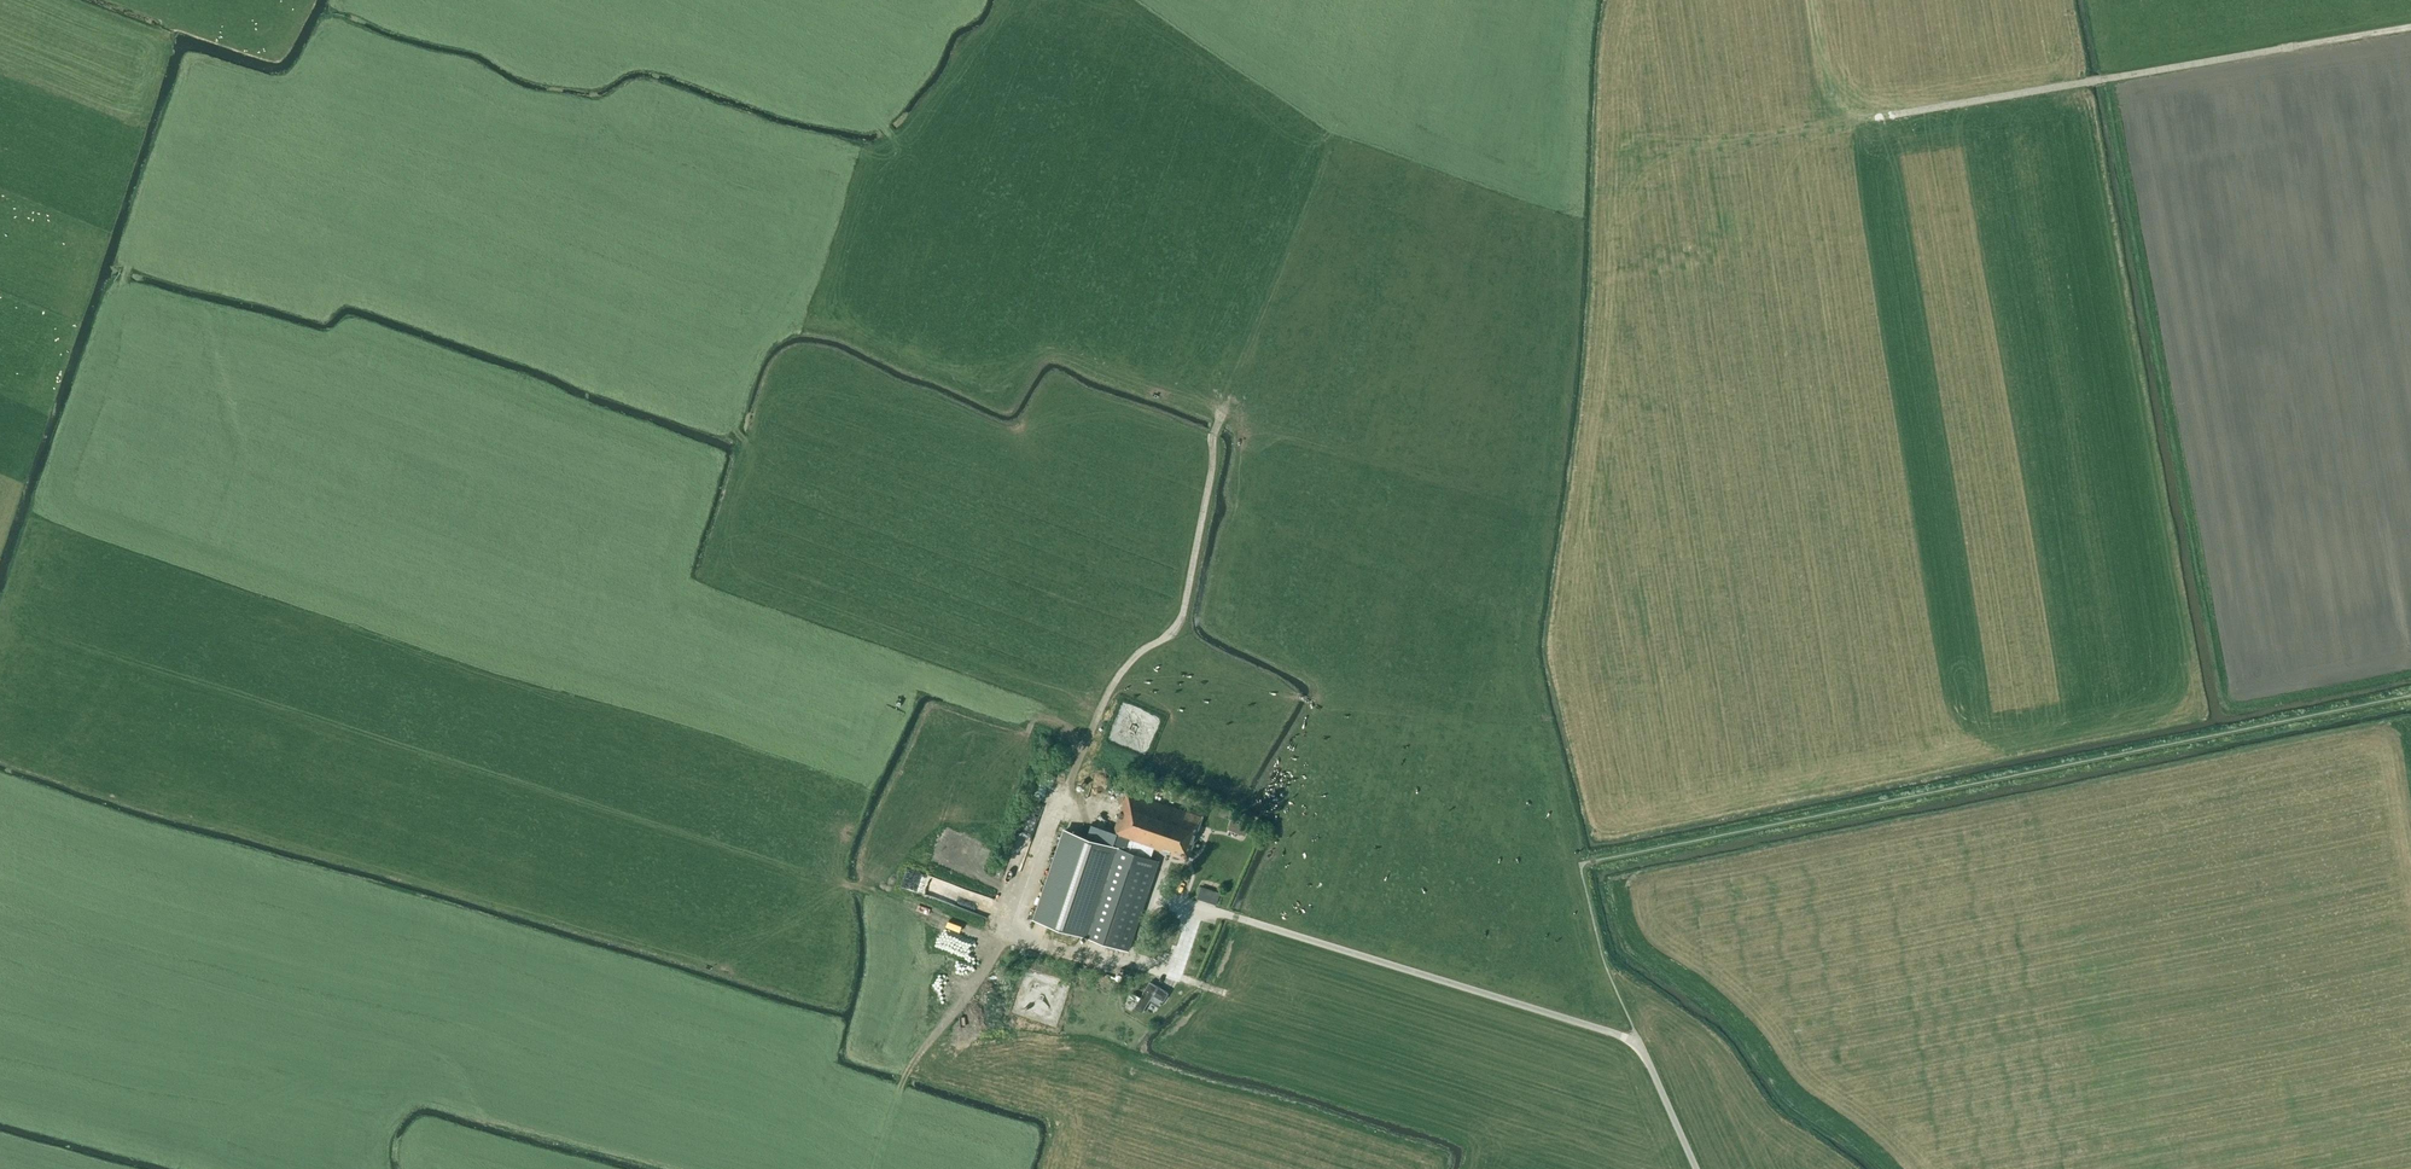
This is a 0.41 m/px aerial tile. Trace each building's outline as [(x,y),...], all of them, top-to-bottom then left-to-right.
[(1154,848),(1188,859),(1204,814),(1188,808),(1186,812),(1127,791),(1113,834),(1129,839),(1126,849),(1066,829),(1036,918),(1128,950),(1159,861),(1151,858),(1154,848)] [(1231,815),(1228,825),(1247,830),(1250,821),(1231,815)] [(1144,1007),(1153,991),(1165,997),(1170,987),(1150,976),(1136,1003),(1144,1007)]
